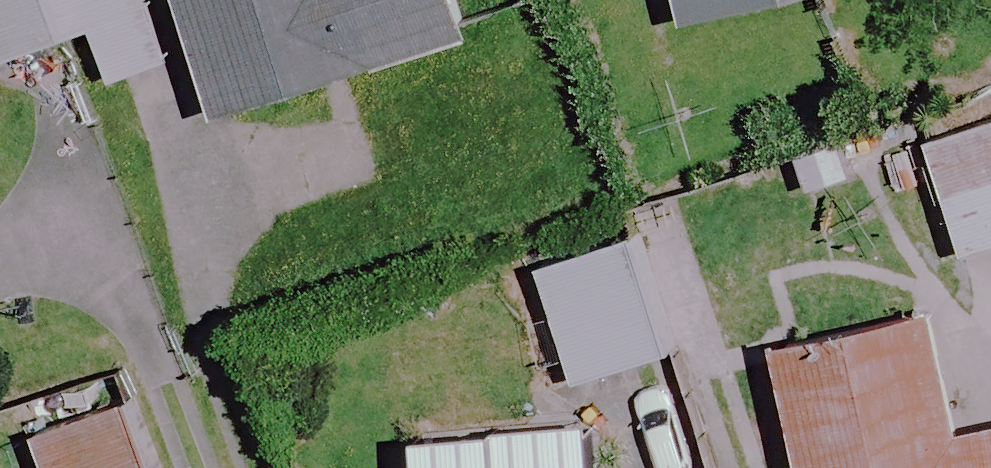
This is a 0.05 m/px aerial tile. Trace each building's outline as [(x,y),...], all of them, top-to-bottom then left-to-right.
[(4,64),(87,35),(105,85),(163,64),(141,0),(0,0),(0,53),(4,64)] [(214,115),(465,40),(453,0),(180,0),(214,115)] [(942,202),(963,260),(990,250),(990,184),(942,202)] [(669,355),(633,236),(537,265),(573,384),(669,355)] [(931,320),(777,352),(802,467),(990,467),(990,431),(956,438),(931,320)] [(128,402),(32,432),(43,467),(148,467),(128,402)] [(572,439),(416,461),(417,467),(577,467),(572,439)]
